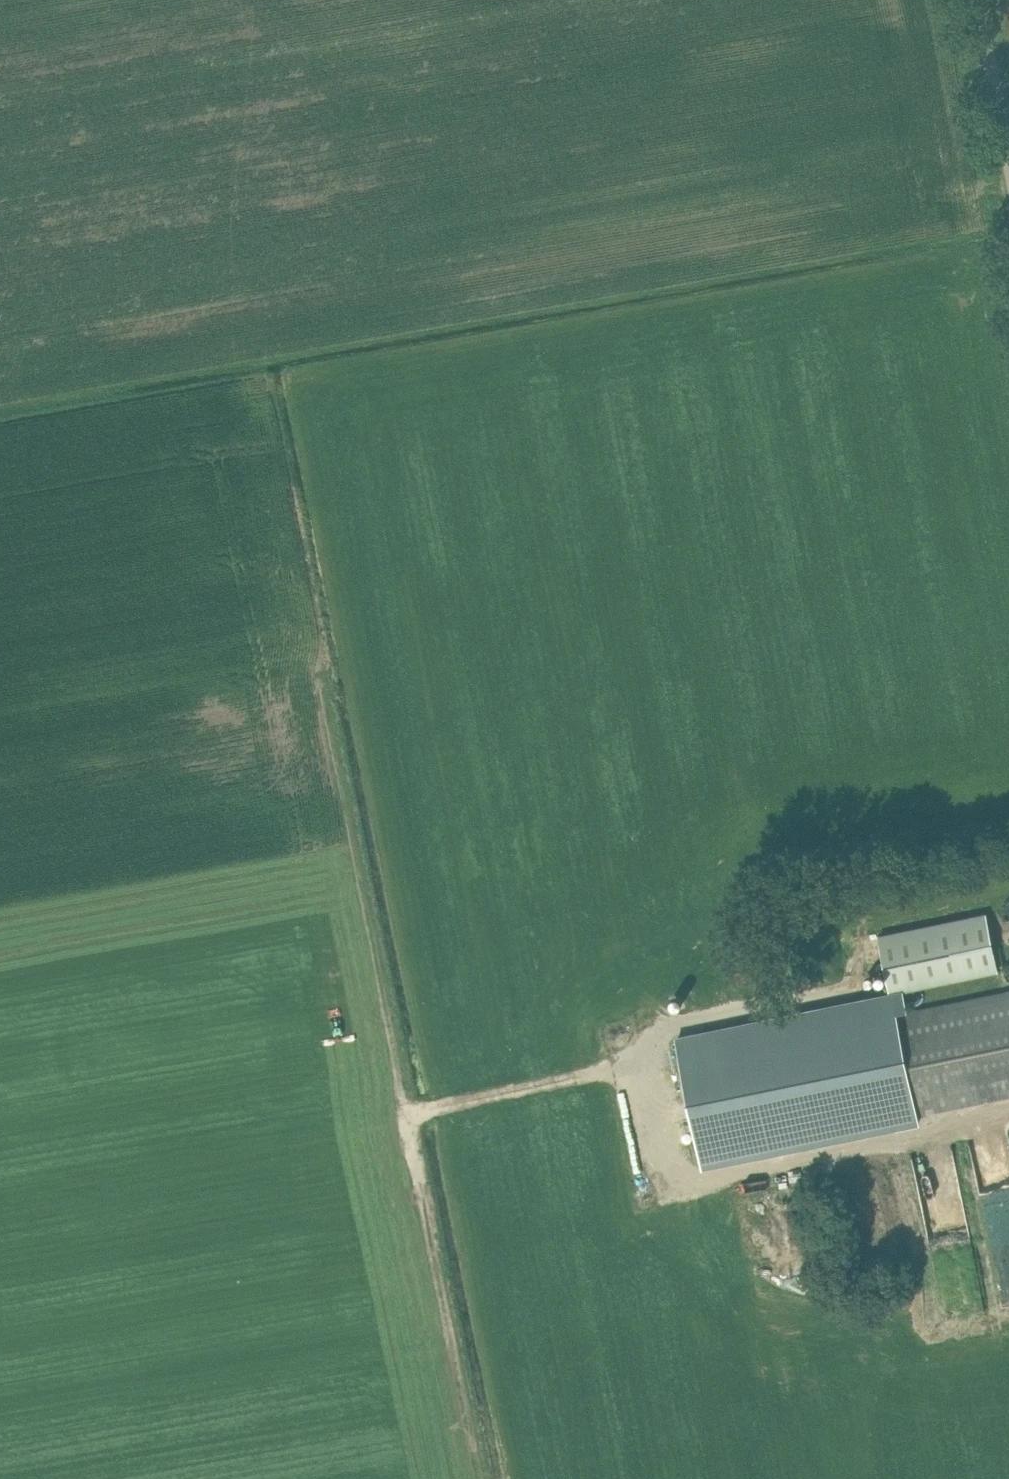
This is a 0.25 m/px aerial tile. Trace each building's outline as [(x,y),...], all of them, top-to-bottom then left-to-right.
[(878,935),(889,992),(903,990),(903,991),(999,972),(987,913),(878,935)] [(908,1013),(903,991),(903,990),(889,992),(675,1036),(702,1170),(921,1125),(918,1114),(898,1015),(908,1013)] [(908,1013),(898,1015),(918,1114),(1008,1095),(1008,993),(908,1013)]
